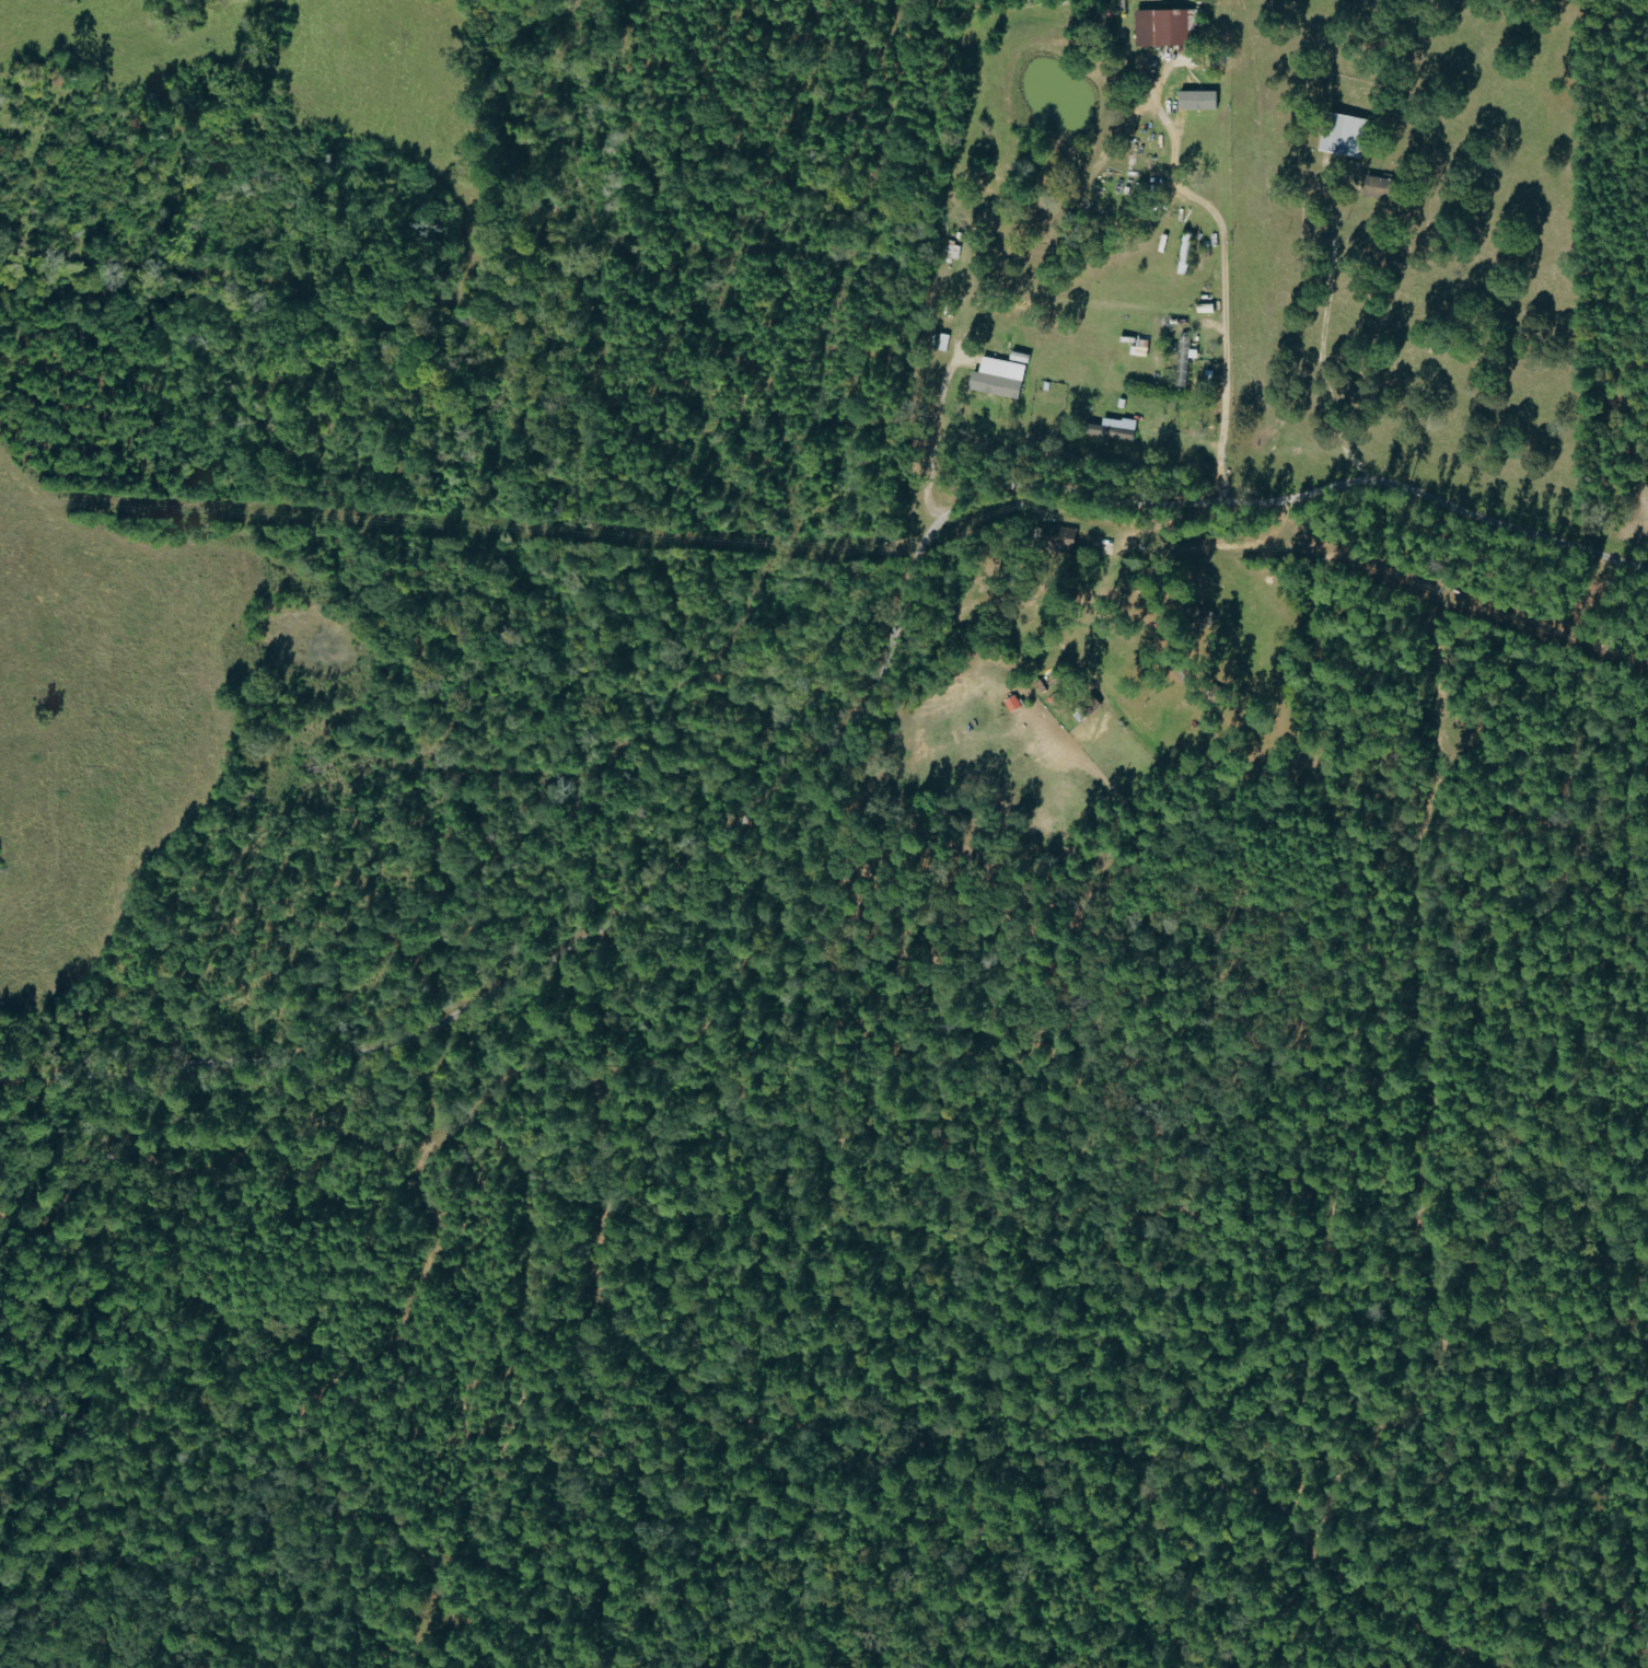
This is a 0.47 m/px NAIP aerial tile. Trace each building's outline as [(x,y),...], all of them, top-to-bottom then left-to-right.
[(1189,45),(1189,30),(1199,29),(1199,9),(1138,10),(1138,46),(1189,45)] [(1175,82),(1175,114),(1189,114),(1190,103),(1219,103),(1220,85),(1198,84),(1198,74),(1187,73),(1186,83),(1175,82)] [(1365,158),(1371,118),(1332,111),(1325,151),(1365,158)] [(1364,196),(1391,199),(1394,179),(1367,175),(1364,196)] [(1177,386),(1189,386),(1191,336),(1179,336),(1177,386)] [(1031,355),(1013,353),(1012,362),(1030,364),(1031,355)] [(1028,365),(984,357),(981,372),(975,371),(972,390),(1021,400),(1028,365)] [(1104,425),(1094,424),(1092,434),(1135,441),(1138,422),(1105,416),(1104,425)] [(1076,550),(1080,530),(1050,525),(1047,545),(1076,550)] [(1023,709),(1017,696),(1005,701),(1011,714),(1023,709)]
